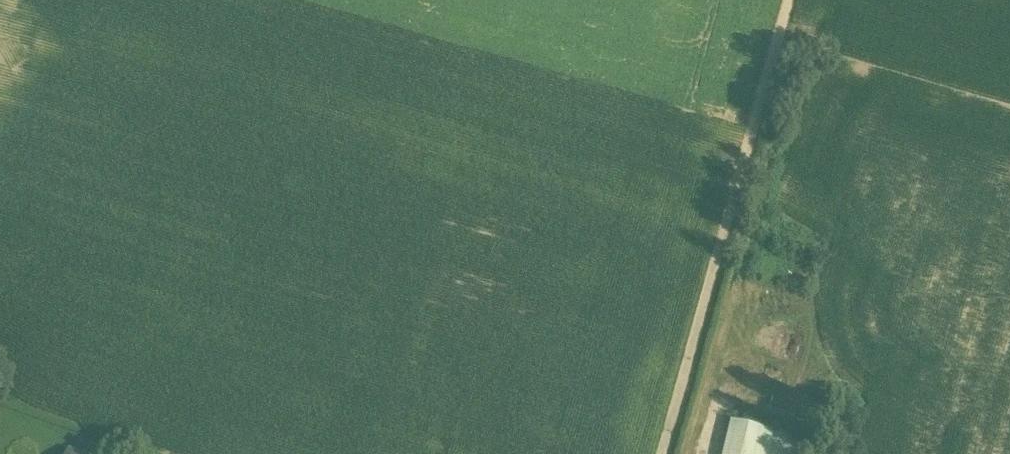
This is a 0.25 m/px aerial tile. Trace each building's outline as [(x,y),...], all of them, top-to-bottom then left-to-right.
[(812,441),(730,422),(723,453),(809,453),(812,441)]
